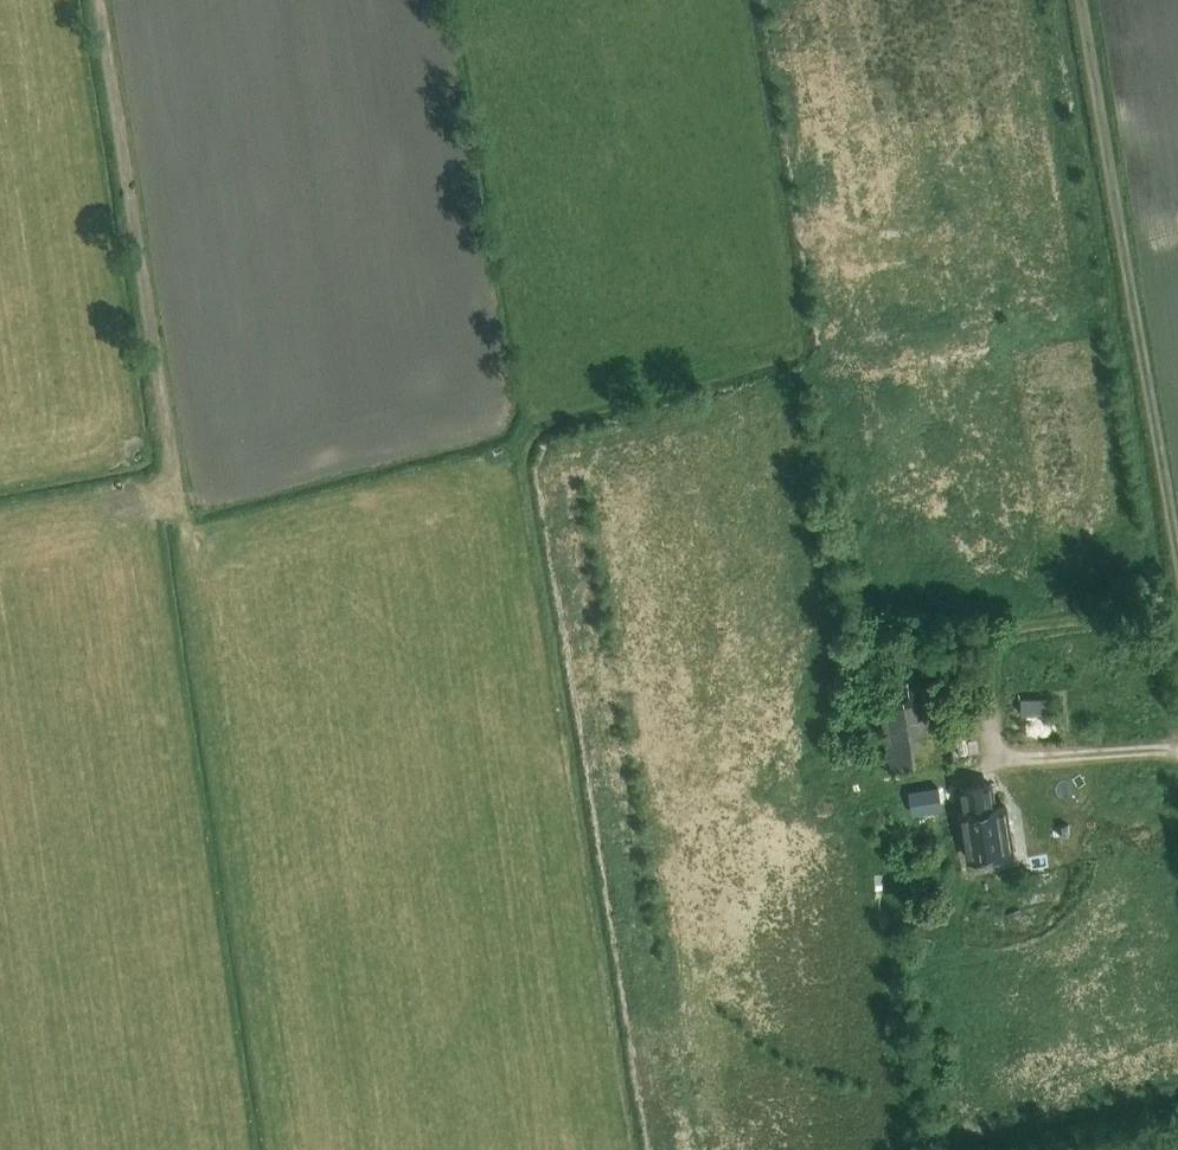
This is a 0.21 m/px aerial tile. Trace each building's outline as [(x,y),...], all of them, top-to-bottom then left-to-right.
[(891,770),(946,762),(937,698),(930,699),(928,687),(919,688),(918,676),(898,680),(899,688),(880,691),(891,770)] [(1053,709),(1053,694),(1028,694),(1028,710),(1013,709),(1013,739),(1072,739),(1073,709),(1053,709)] [(994,807),(990,783),(962,788),(966,811),(962,812),(970,859),(971,859),(971,854),(1010,848),(1011,852),(1012,852),(1005,805),(994,807)]
